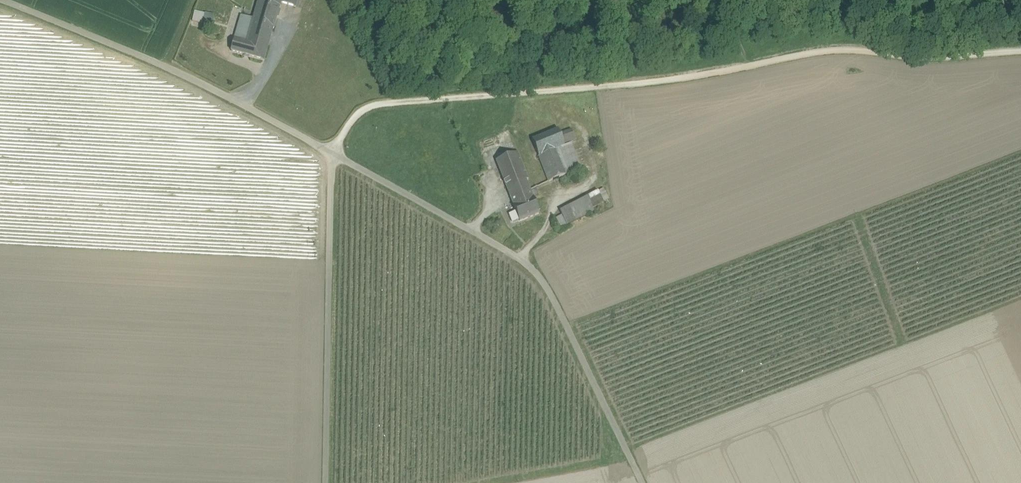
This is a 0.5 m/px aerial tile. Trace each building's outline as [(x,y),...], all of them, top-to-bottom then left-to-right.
[(253,19),(250,29),(271,35),(281,2),(281,0),(259,0),(253,19)] [(212,15),(205,14),(203,24),(209,25),(212,15)] [(271,35),(250,29),(253,19),(241,15),(234,41),(231,51),(264,60),(271,35)] [(532,139),(544,171),(549,181),(568,173),(558,148),(565,145),(560,135),(558,129),(532,139)] [(558,148),(568,173),(581,168),(572,143),(577,141),(573,130),(560,135),(565,145),(558,148)] [(518,152),(496,161),(513,204),(533,197),(530,190),(526,180),(528,179),(518,152)] [(528,179),(526,180),(530,190),(549,181),(544,171),(528,179)] [(598,191),(587,197),(592,208),(603,202),(598,191)] [(513,204),(516,211),(510,213),(509,215),(512,221),(514,222),(519,220),(539,213),(533,197),(513,204)] [(587,197),(560,210),(567,225),(594,211),(592,208),(587,197)]
